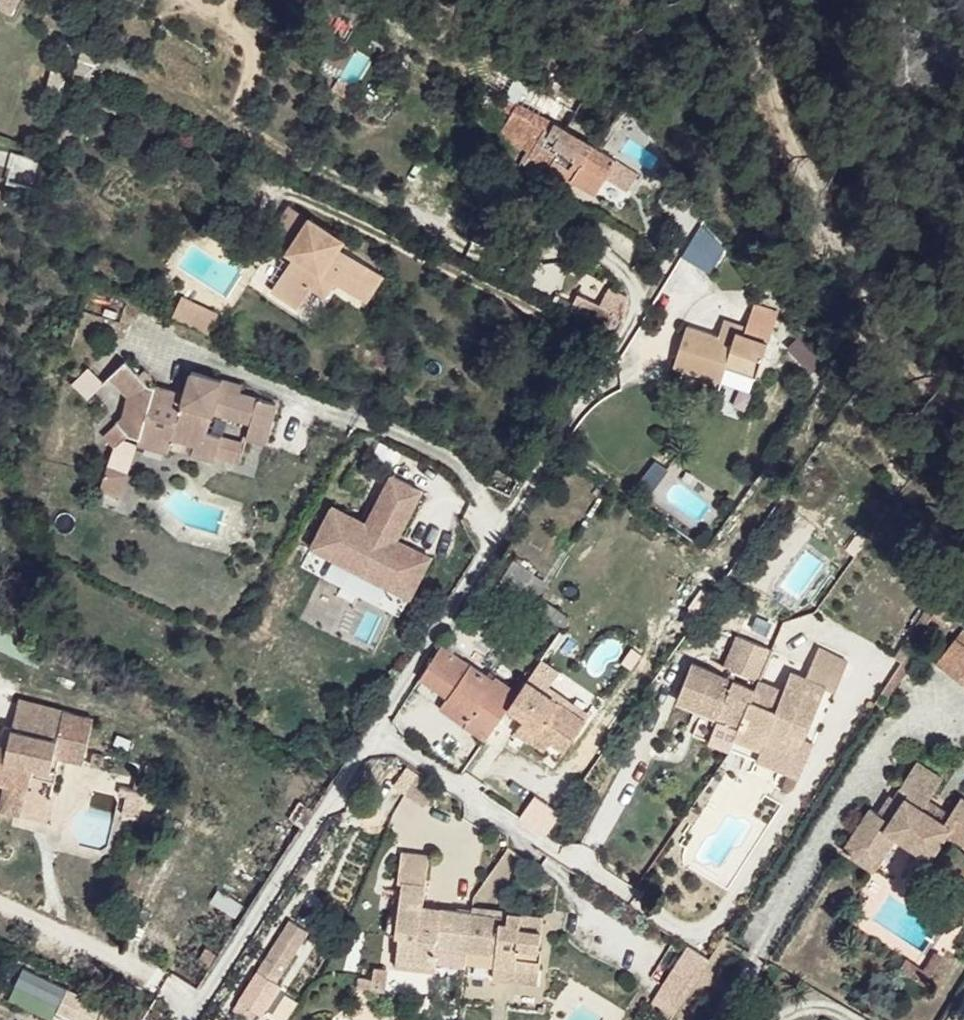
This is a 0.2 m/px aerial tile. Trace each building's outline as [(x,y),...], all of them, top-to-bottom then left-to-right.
[(21,0),(0,0),(0,11),(15,16),(21,0)] [(617,160),(514,103),(502,126),(548,150),(557,136),(563,138),(546,168),(569,183),(571,179),(596,195),(617,160)] [(308,217),(288,205),(269,235),(289,248),(308,217)] [(343,239),(308,217),(289,248),(287,251),(293,255),(271,290),(299,307),(313,285),(321,290),(327,289),(334,281),(365,303),(383,274),(339,246),(343,239)] [(721,249),(698,225),(682,255),(706,271),(721,249)] [(728,253),(721,249),(708,269),(714,274),(728,253)] [(601,302),(607,287),(582,277),(576,291),(601,302)] [(219,313),(181,295),(171,315),(209,334),(219,313)] [(574,299),(568,309),(588,319),(607,328),(616,332),(623,322),(574,299)] [(716,336),(683,326),(671,368),(720,383),(724,369),(755,379),(775,314),(751,306),(745,329),(737,326),(734,333),(719,327),(716,336)] [(607,328),(588,319),(580,337),(599,346),(607,328)] [(722,320),(719,327),(734,333),(737,326),(722,320)] [(801,333),(787,348),(811,370),(825,355),(801,333)] [(125,359),(109,375),(132,399),(129,411),(115,423),(117,425),(103,437),(115,449),(128,435),(140,438),(137,443),(169,452),(173,438),(194,444),(191,455),(216,462),(217,455),(220,436),(206,432),(212,410),(250,421),(247,439),(265,443),(275,403),(238,393),(219,387),(221,379),(191,370),(185,395),(148,384),(125,359)] [(89,368),(73,383),(86,397),(102,382),(89,368)] [(246,443),(220,436),(217,455),(242,462),(246,443)] [(128,474),(108,467),(101,486),(122,493),(128,474)] [(423,492),(394,476),(374,513),(368,510),(362,522),(334,506),(306,565),(403,617),(433,561),(403,544),(410,530),(404,527),(423,492)] [(512,559),(488,596),(510,612),(513,607),(534,574),(512,559)] [(944,573),(889,657),(900,664),(907,652),(930,618),(944,596),(954,580),(944,573)] [(534,574),(513,607),(525,616),(530,608),(546,583),(534,574)] [(771,649),(734,633),(721,666),(758,681),(771,649)] [(933,661),(963,686),(963,643),(954,635),(933,661)] [(440,645),(418,681),(445,697),(472,714),(464,726),(485,740),(504,712),(518,693),(494,676),(492,680),(440,645)] [(773,710),(750,700),(739,727),(734,740),(740,742),(760,747),(761,742),(786,751),(791,734),(803,739),(822,687),(833,692),(847,659),(817,647),(804,678),(789,671),(773,710)] [(688,661),(672,699),(715,717),(739,727),(750,700),(754,689),(688,661)] [(527,681),(518,693),(504,712),(519,722),(534,732),(529,741),(544,751),(551,739),(558,728),(574,739),(586,721),(527,681)] [(472,714),(445,697),(437,709),(464,726),(472,714)] [(63,712),(18,700),(10,730),(56,742),(63,712)] [(10,730),(8,746),(0,745),(0,785),(4,786),(26,791),(28,791),(31,776),(33,767),(51,771),(54,758),(84,764),(95,718),(63,712),(56,742),(10,730)] [(715,717),(710,731),(734,740),(739,727),(715,717)] [(534,732),(519,722),(515,731),(529,741),(534,732)] [(574,739),(558,728),(551,739),(566,751),(574,739)] [(791,734),(786,751),(797,755),(803,739),(791,734)] [(740,742),(734,740),(730,750),(728,752),(735,755),(739,747),(759,752),(760,747),(740,742)] [(106,756),(93,753),(91,766),(103,769),(106,756)] [(914,758),(900,780),(926,796),(940,775),(914,758)] [(57,773),(33,767),(31,776),(55,782),(57,773)] [(887,792),(874,810),(889,819),(904,795),(920,805),(926,796),(900,780),(890,795),(887,792)] [(147,791),(122,784),(119,795),(128,797),(123,816),(141,820),(147,791)] [(4,786),(0,800),(0,811),(19,816),(26,791),(4,786)] [(840,848),(871,869),(894,835),(929,857),(945,830),(963,843),(963,798),(959,795),(948,812),(942,821),(920,805),(904,795),(889,819),(874,810),(868,805),(840,848)] [(948,812),(926,796),(920,805),(942,821),(948,812)] [(299,801),(288,819),(302,828),(313,810),(299,801)] [(429,854),(401,851),(397,882),(402,883),(425,885),(429,854)] [(423,908),(425,885),(402,883),(397,916),(394,935),(399,935),(395,959),(434,964),(436,947),(467,951),(496,954),(494,966),(540,972),(542,948),(539,948),(544,916),(508,912),(508,917),(507,924),(500,923),(501,916),(472,913),(439,908),(439,915),(428,915),(428,907),(423,908)] [(439,908),(428,907),(428,915),(439,915),(439,908)] [(386,933),(394,935),(397,916),(390,914),(386,933)] [(283,980),(308,928),(286,918),(262,970),(283,980)] [(694,948),(687,944),(672,971),(678,974),(694,948)] [(709,958),(694,948),(678,974),(693,983),(709,958)] [(496,954),(467,951),(466,963),(494,966),(496,954)] [(923,969),(904,957),(898,969),(924,985),(942,955),(935,952),(923,969)] [(434,964),(395,959),(395,968),(434,972),(434,964)] [(22,966),(13,987),(58,1006),(67,985),(22,966)] [(540,972),(494,966),(493,980),(538,985),(540,972)] [(387,968),(373,967),(369,991),(384,992),(387,968)] [(672,971),(648,1009),(666,1019),(670,1019),(693,983),(678,974),(672,971)]
